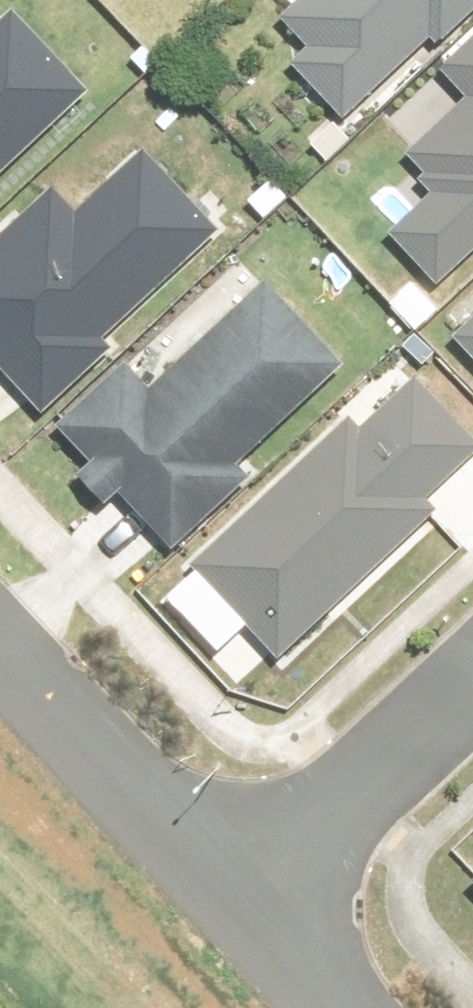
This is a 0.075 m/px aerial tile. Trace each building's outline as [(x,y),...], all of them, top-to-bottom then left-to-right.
[(351,123),(472,3),(472,0),(312,0),(282,30),(303,52),(289,66),(347,126),(351,123)] [(16,22),(0,37),(0,193),(94,105),(16,22)] [(453,74),(472,98),(472,57),(453,74)] [(409,156),(441,193),(393,234),(438,287),(472,257),(472,101),(409,156)] [(149,158),(84,219),(62,196),(0,253),(0,368),(41,412),(111,347),(225,241),(149,158)] [(342,376),(270,296),(156,399),(128,368),(53,435),(162,556),(246,480),(238,471),(342,376)] [(459,338),(472,353),(472,325),(459,338)] [(417,385),(363,436),(349,422),(192,571),(281,664),(427,525),(419,516),(472,464),(472,443),(417,385)]
